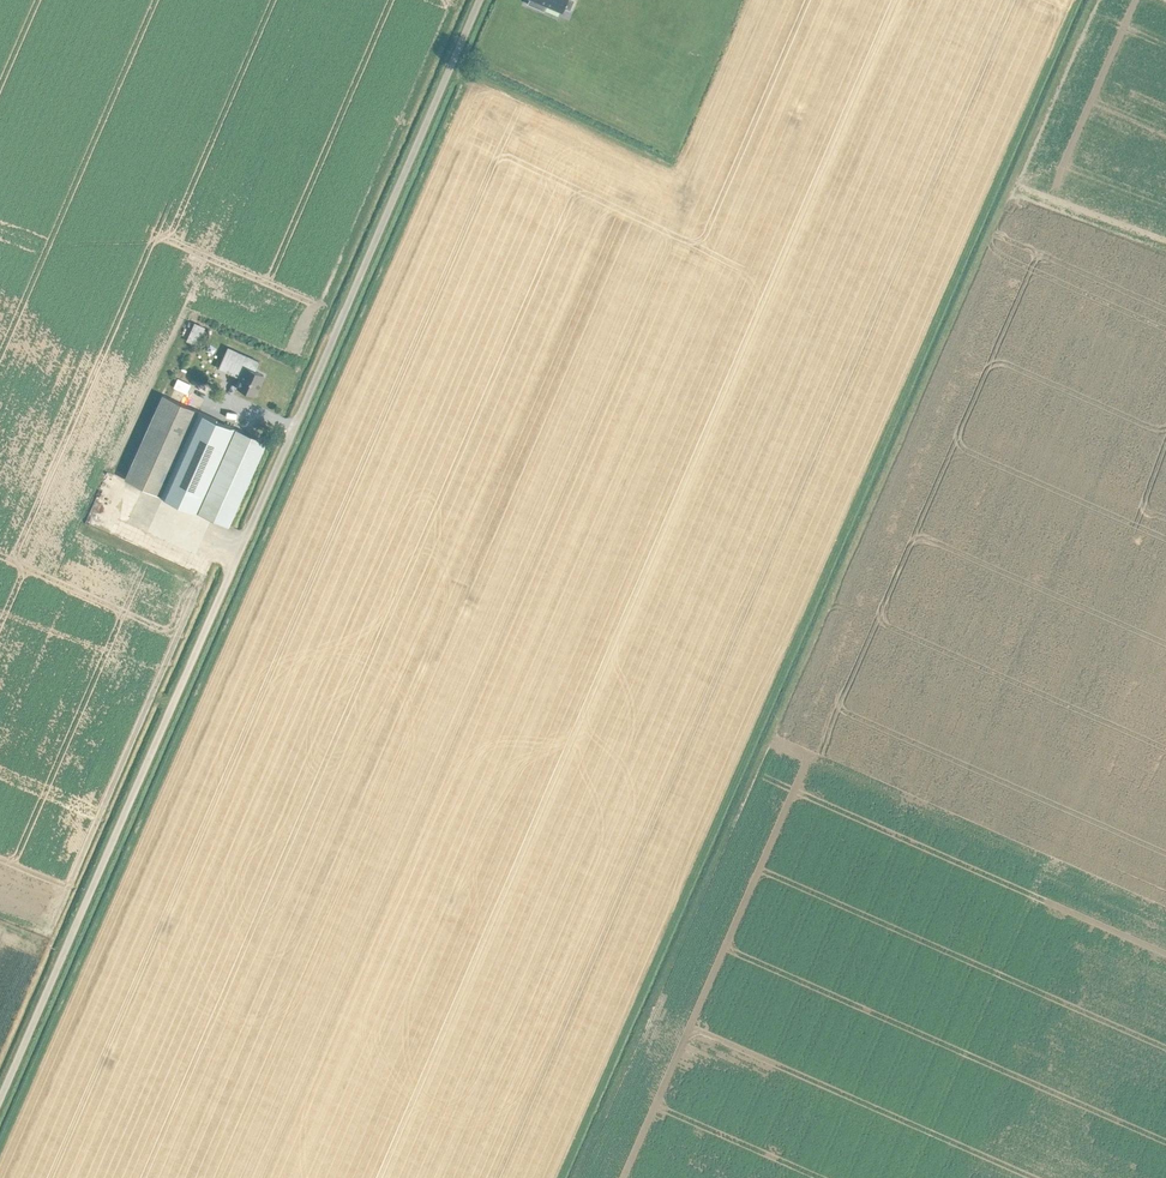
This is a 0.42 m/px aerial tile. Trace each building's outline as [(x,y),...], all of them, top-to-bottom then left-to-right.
[(528,4),(544,10),(546,5),(563,12),(565,7),(570,10),(574,0),(530,0),(528,4)] [(196,322),(188,340),(196,344),(203,325),(196,322)] [(264,375),(253,370),(246,367),(246,368),(236,363),(232,373),(242,377),(238,387),(239,387),(239,389),(244,391),(245,390),(255,394),(264,375)] [(184,377),(179,385),(194,392),(198,383),(184,377)] [(220,522),(258,438),(163,394),(125,479),(220,522)] [(112,474),(102,477),(106,486),(116,483),(112,474)] [(147,544),(143,550),(153,557),(157,551),(147,544)]
